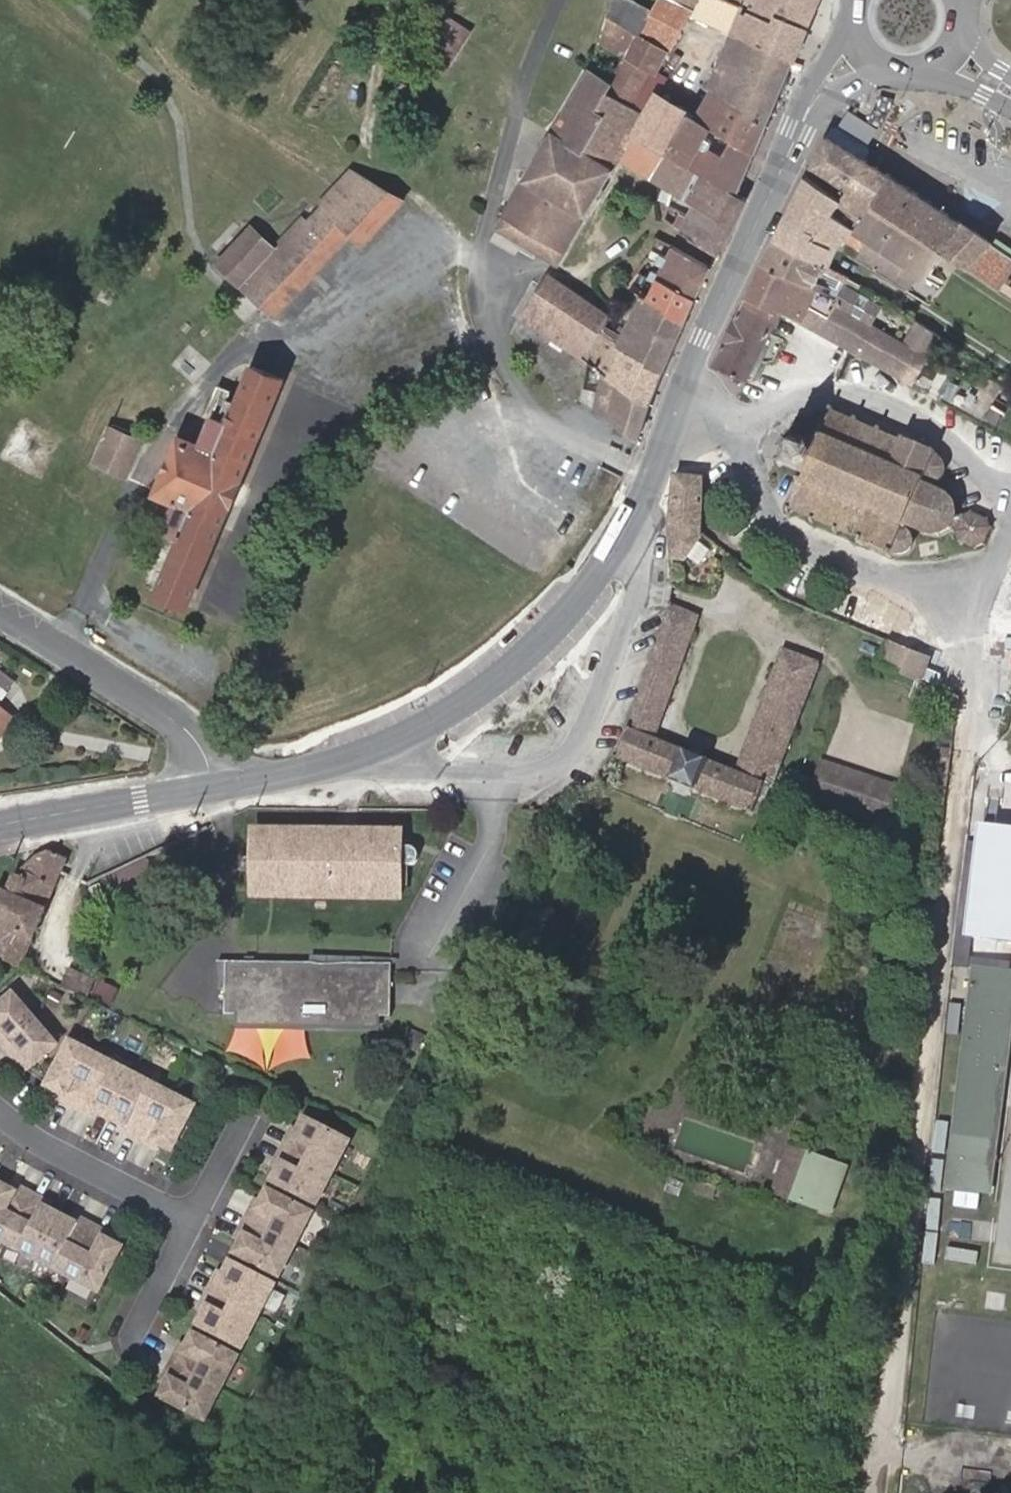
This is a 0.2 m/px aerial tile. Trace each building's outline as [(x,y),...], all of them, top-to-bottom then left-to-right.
[(608,15),(668,49),(688,15),(692,8),(677,0),(658,0),(652,9),(634,0),(613,0),(608,15)] [(728,0),(677,0),(692,8),(688,15),(731,33),(793,60),(806,27),(745,0),(744,0),(741,6),(728,0)] [(806,27),(817,0),(745,0),(806,27)] [(457,55),(474,28),(452,14),(435,41),(457,55)] [(668,49),(608,15),(599,41),(626,57),(611,81),(613,82),(608,91),(631,104),(650,71),(654,73),(668,49)] [(793,60),(731,33),(725,47),(787,74),(793,60)] [(708,88),(711,90),(767,123),(787,74),(725,47),(708,88)] [(738,194),(667,152),(687,112),(688,110),(656,93),(646,112),(631,104),(608,91),(613,82),(611,81),(589,67),(496,225),(519,238),(525,229),(540,238),(534,247),(557,262),(619,158),(694,205),(732,227),(746,199),(738,194)] [(650,71),(631,104),(646,112),(656,93),(664,79),(654,73),(650,71)] [(767,123),(711,90),(696,117),(755,153),(767,123)] [(755,153),(696,117),(687,112),(667,152),(738,194),(755,153)] [(829,137),(866,160),(870,154),(870,148),(857,139),(841,129),(833,130),(829,137)] [(873,205),(891,177),(874,166),(866,160),(829,137),(813,165),(850,188),(843,200),(839,206),(836,212),(835,214),(854,227),(869,239),(865,245),(862,249),(855,258),(909,292),(919,276),(943,291),(947,285),(935,275),(948,255),(873,205)] [(342,192),(333,184),(316,202),(319,206),(322,208),(307,224),(302,219),(275,247),(266,239),(252,226),(218,264),(262,305),(373,184),(357,174),(342,192)] [(841,233),(847,238),(854,227),(835,214),(836,212),(839,206),(843,200),(814,180),(808,176),(775,241),(784,245),(823,265),(831,247),(841,233)] [(891,177),(873,205),(948,255),(996,288),(1000,290),(1010,272),(1010,257),(963,224),(891,177)] [(373,184),(262,305),(274,316),(352,233),(362,242),(401,200),(373,184)] [(681,230),(719,252),(732,227),(694,205),(681,230)] [(869,239),(854,227),(847,238),(862,249),(865,245),(869,239)] [(525,229),(519,238),(534,247),(540,238),(525,229)] [(823,265),(830,269),(838,251),(847,238),(841,233),(831,247),(823,265)] [(696,299),(712,268),(656,238),(637,272),(654,282),(657,278),(696,299)] [(784,245),(775,241),(764,262),(840,301),(872,322),(881,306),(859,292),(862,287),(861,286),(830,269),(823,265),(784,245)] [(840,301),(764,262),(747,297),(779,313),(782,309),(914,382),(925,362),(931,365),(934,360),(929,356),(905,342),(872,322),(840,301)] [(664,373),(696,299),(657,278),(654,282),(637,272),(622,299),(636,307),(622,336),(605,326),(600,333),(664,373)] [(586,354),(600,333),(605,326),(611,315),(548,274),(521,317),(582,358),(586,354)] [(779,313),(747,297),(714,363),(746,379),(779,313)] [(925,327),(917,322),(905,342),(929,356),(940,337),(935,333),(925,327)] [(664,373),(600,333),(586,354),(582,358),(589,362),(651,405),(664,373)] [(651,405),(589,362),(581,400),(639,438),(651,405)] [(225,406),(212,401),(208,412),(213,415),(201,444),(180,435),(156,493),(176,502),(165,531),(179,537),(156,593),(190,609),(287,380),(253,365),(237,403),(229,421),(221,418),(225,406)] [(1009,380),(994,370),(988,381),(1003,390),(1009,380)] [(225,406),(228,399),(215,394),(212,401),(225,406)] [(229,421),(237,403),(228,399),(225,406),(221,418),(229,421)] [(835,409),(830,407),(813,447),(795,440),(794,434),(788,436),(790,444),(784,457),(777,460),(780,467),(785,464),(802,472),(785,513),(789,515),(791,510),(810,519),(809,523),(815,526),(817,521),(834,529),(833,533),(838,536),(840,531),(860,540),(858,543),(889,557),(891,553),(901,555),(907,552),(911,548),(913,541),(910,536),(902,529),(903,526),(920,533),(929,536),(937,537),(944,535),(950,529),(957,532),(959,542),(975,548),(982,545),(989,530),(986,521),(971,514),(963,518),(955,515),(956,510),(953,501),(947,494),(921,483),(923,480),(933,482),(938,482),(943,479),(945,474),(946,469),(945,465),(941,461),(932,456),(934,452),(902,439),(901,442),(883,435),(884,430),(878,428),(876,432),(859,424),(860,420),(854,418),(852,421),(834,413),(835,409)] [(95,461),(107,467),(127,476),(142,441),(121,432),(117,430),(110,427),(100,450),(95,461)] [(685,560),(704,533),(702,531),(703,478),(675,476),(674,476),(674,479),(670,525),(670,527),(672,560),(685,560)] [(629,730),(617,759),(751,811),(762,782),(770,785),(818,664),(784,650),(736,772),(654,740),(698,617),(672,608),(629,730)] [(876,668),(915,682),(921,685),(930,660),(918,655),(886,642),(876,668)] [(6,694),(15,682),(0,670),(0,689),(6,694)] [(909,697),(955,715),(958,698),(921,685),(915,682),(909,697)] [(14,721),(0,711),(0,739),(14,721)] [(896,789),(822,761),(808,796),(882,824),(896,789)] [(983,824),(968,938),(1010,944),(1010,829),(983,824)] [(263,829),(263,837),(267,837),(323,838),(338,838),(338,843),(363,844),(363,840),(375,831),(263,829)] [(267,837),(263,837),(262,887),(335,887),(338,887),(338,884),(362,884),(362,895),(362,896),(404,896),(404,865),(413,864),(418,861),(422,856),(421,851),(419,847),(414,846),(406,846),(405,831),(375,831),(363,840),(363,844),(338,843),(338,838),(323,838),(267,837)] [(19,966),(68,859),(49,851),(35,855),(17,873),(8,891),(1,887),(0,890),(0,958),(19,966)] [(162,883),(150,858),(104,881),(115,905),(162,883)] [(262,894),(362,896),(362,895),(362,884),(338,884),(338,887),(335,887),(262,887),(262,894)] [(223,987),(231,987),(231,963),(223,963),(223,987)] [(395,1016),(395,964),(347,964),(327,965),(314,963),(231,963),(231,987),(231,1015),(251,1015),(286,1016),(298,1011),(319,1023),(336,1026),(354,1016),(380,1016),(395,1016)] [(974,967),(946,1186),(982,1191),(989,1136),(1010,972),(974,967)] [(62,986),(88,998),(95,982),(69,970),(62,986)] [(989,1136),(998,1136),(1010,1035),(1010,972),(989,1136)] [(17,995),(0,1010),(0,1037),(30,1072),(60,1046),(17,995)] [(286,1016),(251,1015),(251,1029),(380,1029),(380,1016),(354,1016),(336,1026),(319,1023),(298,1011),(286,1016)] [(197,1108),(75,1045),(51,1087),(61,1093),(68,1097),(67,1100),(92,1113),(94,1110),(101,1114),(124,1126),(132,1129),(130,1133),(155,1146),(157,1143),(164,1146),(175,1152),(197,1108)] [(281,1173),(275,1183),(319,1206),(351,1144),(307,1121),(301,1133),(298,1140),(294,1138),(281,1164),(284,1166),(281,1173)] [(847,1164),(808,1149),(791,1196),(830,1211),(847,1164)] [(717,1188),(699,1182),(695,1192),(713,1199),(717,1188)] [(0,1185),(0,1239),(101,1292),(124,1249),(113,1243),(106,1240),(108,1236),(83,1223),(81,1226),(74,1222),(50,1210),(44,1206),(45,1203),(20,1189),(18,1193),(11,1189),(1,1184),(0,1185)] [(243,1245),(238,1255),(282,1278),(314,1216),(270,1193),(264,1205),(260,1212),(257,1210),(243,1236),(247,1238),(243,1245)] [(205,1316),(200,1327),(244,1350),(276,1287),(233,1264),(226,1277),(222,1284),(219,1282),(206,1307),(209,1309),(205,1316)] [(1003,1292),(984,1290),(982,1307),(1001,1310),(1003,1292)] [(168,1379),(172,1381),(168,1388),(162,1398),(207,1421),(239,1359),(195,1336),(188,1348),(185,1355),(181,1353),(168,1379)]
